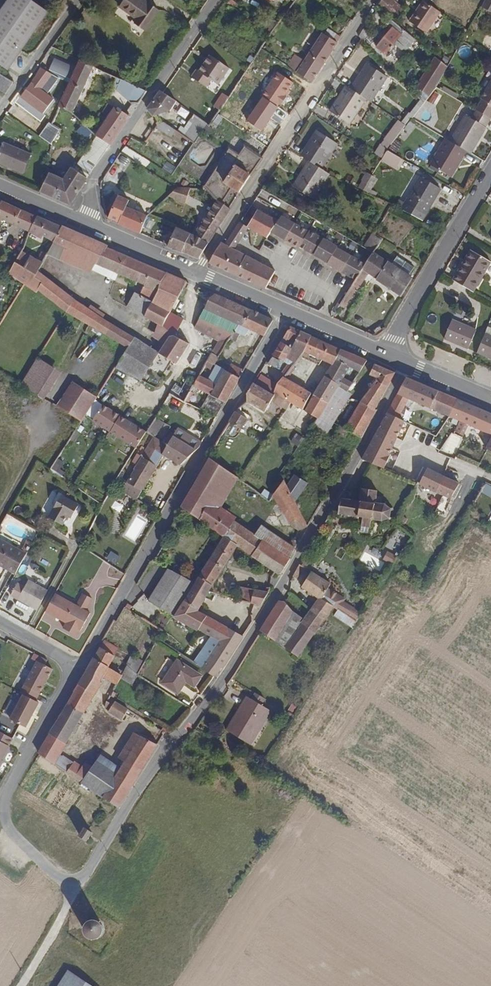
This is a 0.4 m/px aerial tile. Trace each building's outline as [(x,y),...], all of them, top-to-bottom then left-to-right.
[(6,76),(46,20),(19,0),(10,0),(0,14),(0,71),(6,76)] [(157,11),(146,3),(145,5),(139,0),(123,0),(117,9),(134,22),(130,27),(140,34),(157,11)] [(406,11),(394,0),(384,0),(379,7),(396,22),(406,11)] [(490,13),(490,0),(487,0),(483,9),(490,13)] [(427,38),(441,17),(425,5),(410,26),(427,38)] [(415,44),(391,21),(387,26),(391,30),(379,43),(388,53),(397,45),(405,54),(415,44)] [(367,51),(375,39),(363,31),(357,41),(367,51)] [(317,73),(336,44),(321,35),(303,63),(317,73)] [(220,90),(232,73),(212,60),(200,77),(198,75),(192,84),(207,94),(213,86),(220,90)] [(58,109),(73,116),(94,68),(79,62),(58,109)] [(435,93),(446,72),(436,62),(412,97),(421,107),(435,93)] [(317,73),(303,63),(297,74),(311,83),(317,73)] [(367,101),(383,76),(364,63),(347,88),(362,98),(367,101)] [(2,97),(9,87),(0,81),(0,96),(2,97)] [(475,110),(480,113),(490,120),(490,83),(475,110)] [(346,122),(362,98),(347,88),(342,85),(326,110),(346,122)] [(221,92),(215,106),(222,108),(227,94),(221,92)] [(166,109),(172,101),(160,93),(147,113),(152,118),(166,109)] [(111,109),(93,139),(107,148),(126,117),(111,109)] [(467,118),(452,143),(469,153),(474,156),(489,131),(486,129),(490,120),(480,113),(475,123),(467,118)] [(198,137),(206,123),(194,116),(186,131),(198,137)] [(157,128),(169,133),(172,126),(160,121),(157,128)] [(391,140),(404,126),(399,122),(385,140),(392,146),(394,143),(391,140)] [(406,138),(414,129),(409,124),(406,127),(401,134),(406,138)] [(79,132),(87,138),(92,130),(84,125),(79,132)] [(401,134),(406,127),(404,126),(391,140),(394,143),(401,134)] [(316,128),(314,131),(300,153),(307,158),(319,165),(331,146),(335,141),(316,128)] [(41,193),(69,205),(107,148),(93,139),(64,183),(50,178),(41,193)] [(454,178),(469,153),(452,143),(448,141),(433,166),(454,178)] [(380,161),(388,150),(380,144),(372,155),(380,161)] [(0,149),(0,165),(26,176),(33,160),(1,147),(0,149)] [(241,196),(263,163),(244,152),(239,160),(237,158),(232,167),(222,184),(215,178),(207,190),(213,206),(219,209),(232,190),(241,196)] [(232,167),(237,158),(229,153),(224,161),(232,167)] [(310,195),(327,171),(319,165),(307,158),(291,182),(310,195)] [(222,184),(232,167),(224,161),(215,178),(222,184)] [(361,186),(367,178),(362,174),(356,182),(361,186)] [(366,189),(372,182),(367,178),(361,186),(366,189)] [(402,208),(421,220),(440,192),(421,179),(402,208)] [(363,194),(366,189),(361,186),(358,191),(363,194)] [(178,202),(184,189),(179,189),(169,197),(178,202)] [(117,226),(140,236),(146,217),(125,209),(128,201),(117,197),(108,219),(118,223),(117,226)] [(173,218),(180,203),(178,202),(169,197),(155,209),(173,218)] [(1,205),(0,206),(0,228),(3,222),(18,228),(23,214),(1,205)] [(178,235),(169,252),(196,261),(227,213),(219,209),(213,206),(211,205),(192,239),(178,235)] [(180,221),(188,207),(185,206),(177,219),(180,221)] [(186,224),(193,210),(188,207),(180,221),(186,224)] [(338,248),(311,231),(310,233),(282,217),(280,222),(259,209),(248,227),(242,223),(228,244),(224,242),(210,262),(266,290),(277,273),(237,250),(250,229),(268,239),(272,233),(300,250),(301,248),(329,265),(328,266),(357,282),(361,275),(366,265),(338,249),(338,248)] [(60,229),(37,219),(31,233),(53,243),(60,229)] [(183,232),(186,226),(179,223),(176,228),(183,232)] [(108,250),(109,248),(62,227),(60,229),(53,243),(46,255),(53,256),(55,249),(59,250),(61,245),(77,251),(69,268),(87,277),(88,273),(95,275),(101,264),(108,250)] [(374,252),(379,243),(376,241),(372,239),(367,247),(374,252)] [(19,253),(20,250),(14,247),(10,256),(16,259),(19,253)] [(119,271),(125,257),(108,250),(101,264),(119,271)] [(471,251),(452,281),(472,292),(490,262),(471,251)] [(34,271),(44,254),(40,252),(35,262),(28,258),(24,268),(33,274),(34,271)] [(24,268),(28,258),(19,253),(16,259),(15,262),(24,268)] [(410,277),(416,268),(398,257),(392,266),(373,254),(366,265),(361,275),(400,299),(413,279),(410,277)] [(187,282),(125,257),(119,271),(143,280),(140,285),(144,288),(139,298),(132,295),(127,309),(177,335),(185,327),(169,318),(187,282)] [(135,337),(137,334),(65,291),(34,271),(33,274),(24,268),(15,262),(9,277),(25,286),(37,293),(39,291),(64,309),(93,325),(113,337),(129,346),(135,337)] [(229,341),(247,311),(213,294),(207,297),(192,326),(219,340),(227,344),(229,341)] [(270,322),(247,311),(229,341),(236,344),(239,337),(244,340),(248,331),(261,338),(270,322)] [(454,322),(448,342),(473,352),(480,332),(454,322)] [(109,344),(113,337),(93,325),(89,332),(109,344)] [(288,348),(296,333),(287,329),(273,352),(282,358),(288,348)] [(298,353),(307,338),(296,333),(288,348),(298,353)] [(175,362),(186,343),(171,335),(166,336),(157,350),(148,365),(161,373),(170,360),(175,362)] [(490,359),(490,335),(481,354),(490,359)] [(148,365),(157,350),(135,337),(129,346),(118,363),(140,377),(148,365)] [(328,368),(337,352),(307,338),(298,353),(305,357),(303,360),(312,364),(314,361),(328,368)] [(219,359),(227,344),(219,340),(210,355),(219,359)] [(279,362),(282,358),(273,352),(270,358),(279,362)] [(353,379),(362,364),(337,352),(328,368),(320,380),(333,388),(344,394),(349,386),(339,381),(343,373),(353,379)] [(303,360),(305,357),(298,353),(283,378),(291,382),(303,360)] [(20,383),(44,398),(62,370),(38,355),(20,383)] [(273,370),(277,364),(270,359),(266,366),(273,370)] [(360,439),(375,413),(371,410),(389,377),(369,368),(363,380),(373,385),(347,431),(344,429),(339,437),(348,442),(352,434),(360,439)] [(224,405),(237,381),(224,375),(219,383),(200,373),(192,387),(208,396),(224,405)] [(291,382),(283,378),(275,392),(288,400),(301,408),(309,392),(291,382)] [(95,400),(98,394),(72,379),(56,404),(82,419),(84,415),(95,400)] [(315,416),(333,388),(320,380),(303,408),(306,411),(315,416)] [(454,403),(403,380),(384,416),(405,427),(406,427),(407,426),(409,427),(411,423),(404,419),(410,406),(443,422),(454,403)] [(183,403),(189,392),(172,383),(167,394),(183,403)] [(270,400),(272,396),(252,385),(243,399),(263,411),(270,400)] [(319,440),(347,396),(344,394),(333,388),(315,416),(310,424),(305,431),(319,440)] [(283,408),(288,400),(275,392),(272,396),(270,400),(283,408)] [(169,426),(183,403),(167,394),(153,417),(169,426)] [(224,405),(208,396),(201,411),(216,420),(224,405)] [(109,430),(119,415),(95,400),(84,415),(109,431),(109,430)] [(453,427),(462,407),(454,403),(443,422),(453,427)] [(236,429),(242,418),(238,415),(241,409),(239,407),(228,424),(236,429)] [(462,407),(453,427),(482,441),(475,454),(490,462),(490,420),(462,407)] [(310,424),(315,416),(306,411),(302,419),(310,424)] [(139,441),(145,431),(119,415),(109,430),(135,447),(139,441)] [(422,465),(394,451),(405,427),(384,416),(360,460),(410,484),(418,468),(422,465)] [(162,455),(172,436),(166,432),(169,426),(153,417),(145,431),(139,441),(148,447),(146,451),(159,459),(162,455)] [(170,459),(181,441),(172,436),(162,455),(170,459)] [(178,464),(196,451),(181,441),(170,459),(178,464)] [(136,501),(159,459),(146,451),(121,493),(136,501)] [(218,512),(208,506),(228,472),(211,461),(181,511),(221,537),(236,547),(281,576),(291,559),(289,558),(254,535),(234,523),(218,512)] [(429,493),(440,473),(422,465),(418,468),(410,484),(429,493)] [(220,508),(239,478),(228,472),(208,506),(218,512),(220,508)] [(450,503),(461,484),(440,473),(429,493),(450,503)] [(297,510),(311,488),(291,474),(285,483),(297,510)] [(285,483),(283,479),(272,498),(277,501),(280,497),(295,530),(299,532),(306,528),(297,510),(285,483)] [(337,515),(365,518),(365,522),(372,522),(373,519),(378,519),(378,523),(382,523),(383,520),(386,517),(389,519),(390,517),(389,515),(390,512),(393,512),(393,509),(390,509),(389,507),(393,505),(392,502),(388,504),(382,503),(382,501),(378,500),(378,496),(375,495),(375,491),(360,489),(359,490),(358,500),(340,499),(339,499),(337,515)] [(72,518),(79,505),(61,495),(48,516),(63,525),(68,516),(72,518)] [(236,519),(220,508),(218,512),(234,523),(236,519)] [(294,549),(259,527),(254,535),(289,558),(294,549)] [(212,585),(236,547),(221,537),(198,575),(212,585)] [(26,553),(1,538),(0,539),(0,563),(14,572),(26,553)] [(300,576),(304,568),(300,565),(294,575),(296,576),(297,574),(300,576)] [(174,614),(193,583),(165,570),(147,602),(147,603),(174,614)] [(332,605),(323,599),(329,589),(331,586),(308,571),(298,585),(317,598),(309,611),(322,620),(332,605)] [(241,640),(195,612),(212,585),(198,575),(193,583),(174,614),(209,637),(192,662),(216,678),(241,640)] [(38,610),(50,590),(30,579),(26,587),(19,583),(12,595),(18,599),(30,606),(38,610)] [(345,600),(329,589),(323,599),(332,605),(347,616),(352,609),(343,603),(345,600)] [(259,607),(267,595),(240,590),(237,602),(259,607)] [(81,631),(91,614),(87,611),(93,599),(85,594),(78,606),(57,594),(47,612),(67,623),(64,629),(77,635),(80,630),(81,631)] [(30,606),(18,599),(16,603),(28,611),(30,606)] [(273,641),(291,612),(286,603),(278,602),(260,632),(273,641)] [(356,622),(361,615),(352,609),(347,616),(356,622)] [(297,657),(322,620),(309,611),(303,620),(284,649),(297,657)] [(284,649),(303,620),(291,612),(273,641),(284,649)] [(114,660),(118,653),(104,644),(100,651),(114,660)] [(108,672),(114,660),(100,651),(93,662),(108,672)] [(186,682),(195,687),(205,671),(177,655),(161,683),(179,694),(186,682)] [(60,757),(107,682),(117,688),(121,681),(114,676),(108,672),(93,662),(49,737),(51,739),(40,756),(55,766),(60,757)] [(40,696),(52,673),(37,664),(25,688),(40,696)] [(121,681),(128,671),(124,668),(121,672),(118,670),(114,676),(121,681)] [(247,745),(268,712),(259,706),(263,701),(254,695),(250,700),(245,698),(224,731),(247,745)] [(26,729),(39,705),(24,696),(11,720),(26,729)] [(128,719),(133,712),(111,698),(106,706),(128,719)] [(0,733),(0,765),(14,740),(0,733)] [(128,764),(145,739),(137,734),(120,759),(128,764)] [(121,811),(159,753),(158,752),(160,749),(145,739),(128,764),(120,776),(104,799),(121,811)] [(68,774),(74,765),(60,757),(55,766),(68,774)] [(85,786),(95,771),(85,764),(81,770),(74,765),(68,774),(85,786)] [(104,799),(120,776),(100,764),(95,771),(85,786),(104,799)] [(84,842),(88,835),(81,830),(77,837),(81,840),(84,842)] [(105,928),(104,925),(103,923),(102,921),(100,919),(97,918),(95,918),(92,918),(90,919),(88,921),(86,923),(85,925),(85,928),(85,930),(86,933),(87,935),(89,936),(91,938),(93,938),(96,938),(98,938),(101,936),(103,935),(104,933),(105,930),(105,928)] [(78,969),(67,985),(105,985),(78,969)]
